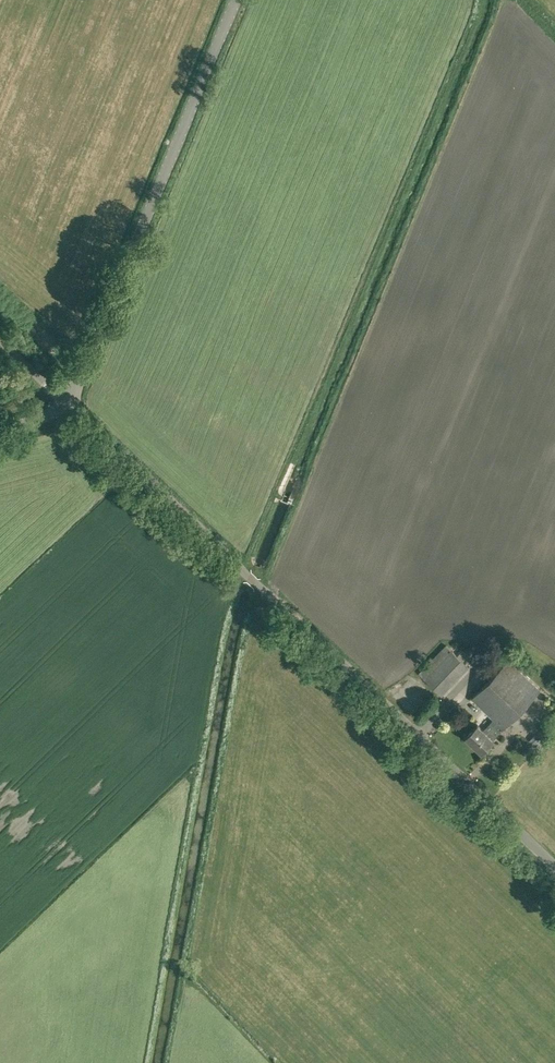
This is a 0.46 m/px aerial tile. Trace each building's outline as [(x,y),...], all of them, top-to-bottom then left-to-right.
[(442,695),(469,667),(446,644),(418,673),(442,695)] [(493,739),(540,689),(510,660),(473,698),(494,718),(483,729),(479,725),(466,738),(483,754),(495,741),(493,739)] [(543,739),(537,735),(531,742),(536,746),(543,739)]
